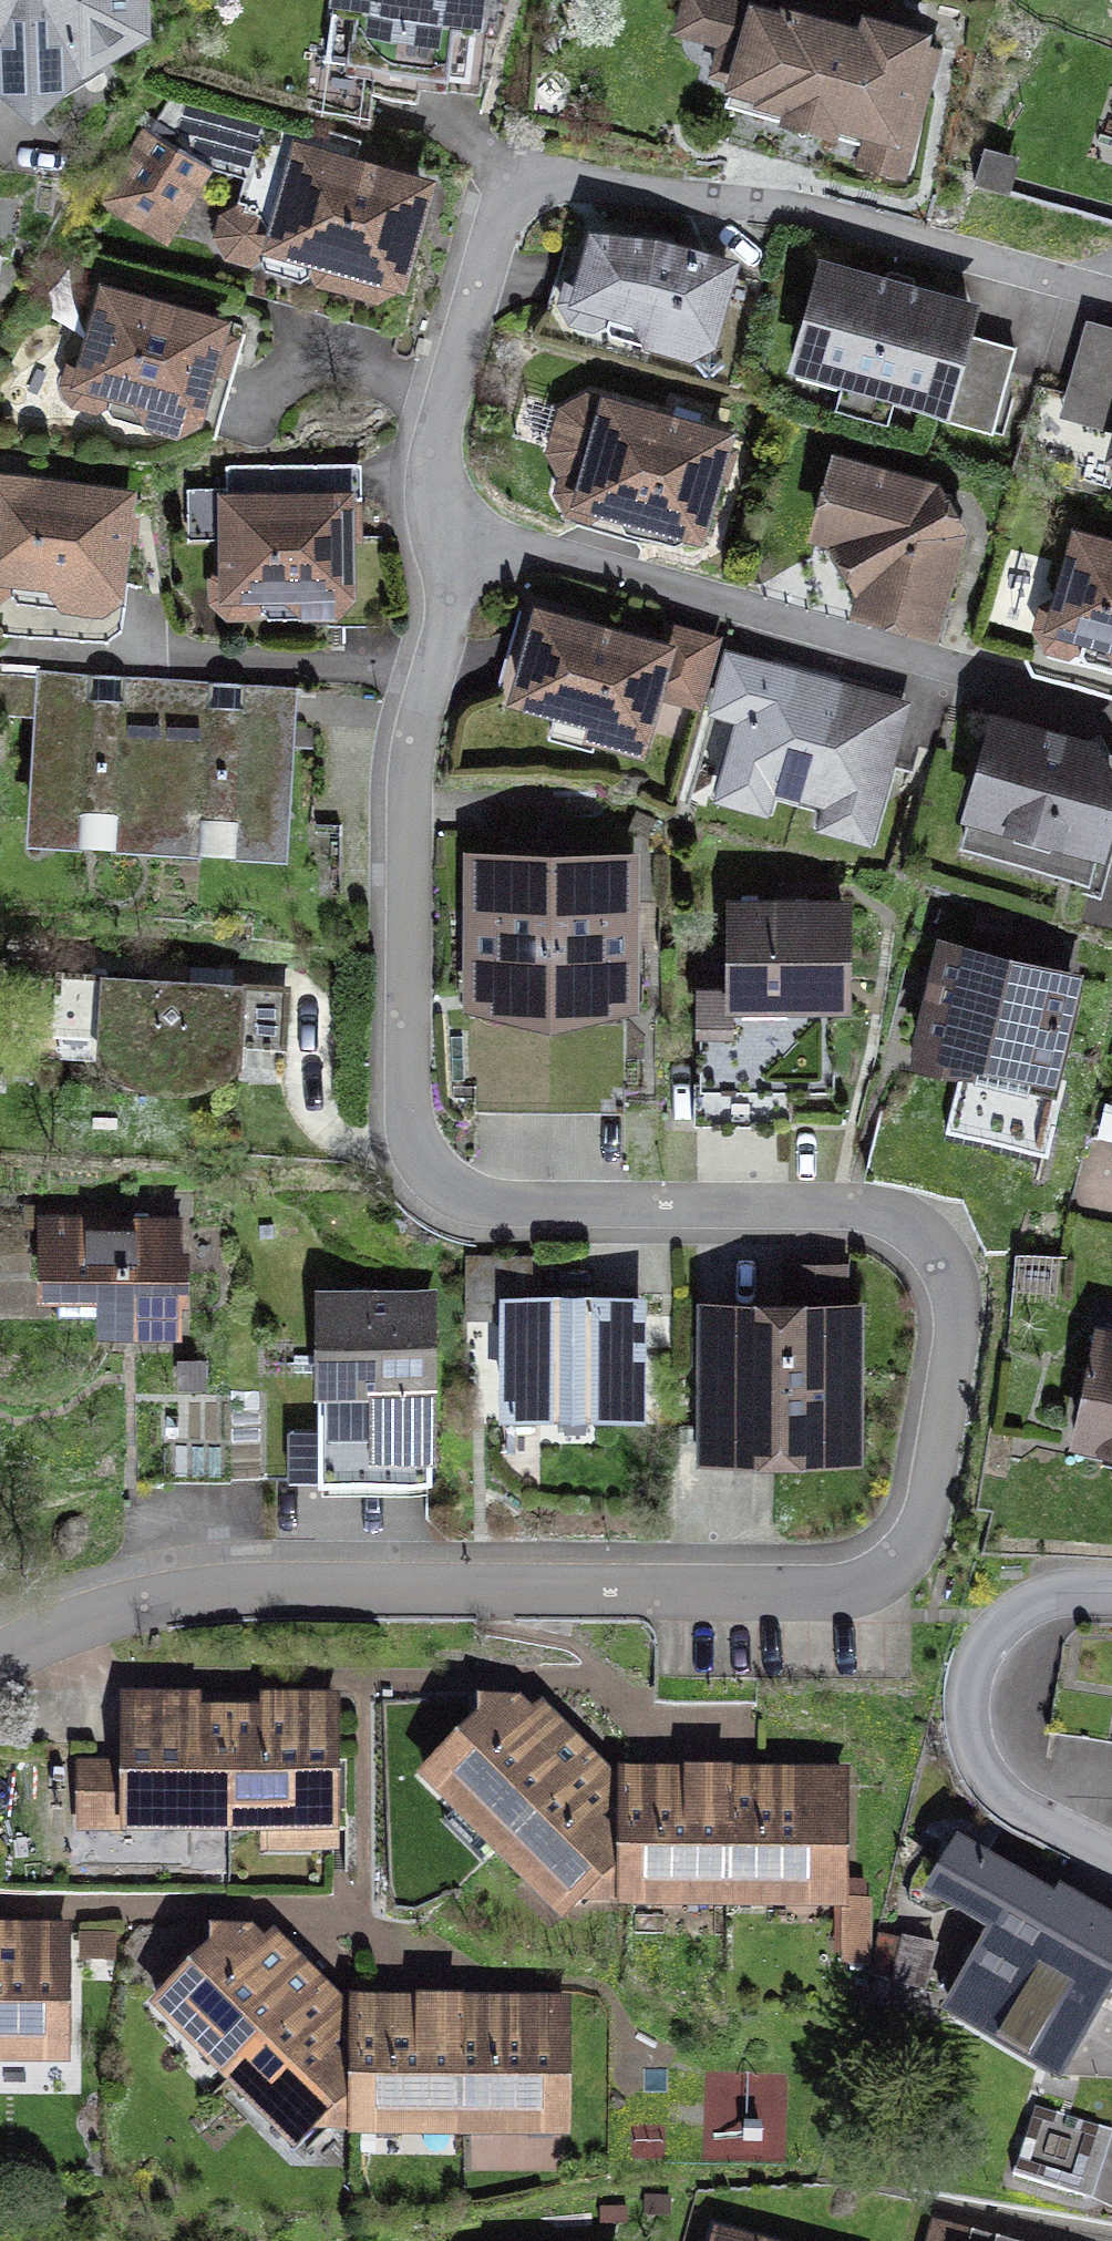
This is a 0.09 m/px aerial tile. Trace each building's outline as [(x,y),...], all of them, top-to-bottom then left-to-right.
[(32,88),(136,25),(135,0),(0,0),(0,71),(32,88)] [(328,57),(312,56),(307,107),(371,126),(379,66),(472,77),(481,0),(336,0),(328,57)] [(675,26),(718,38),(729,0),(682,0),(675,26)] [(785,17),(736,2),(715,73),(765,88),(762,100),(789,108),(785,124),(832,137),(836,121),(871,131),(862,165),(903,175),(926,94),(912,90),(926,37),(868,20),(864,33),(788,11),(785,17)] [(330,137),(173,93),(109,201),(168,234),(212,162),(254,174),(245,208),(226,218),(222,238),(232,255),(249,259),(265,250),(269,240),(315,253),(315,266),(323,280),(378,295),(396,287),(423,187),(324,158),(330,137)] [(656,244),(600,238),(587,277),(571,283),(566,303),(573,318),(594,323),(610,315),(612,306),(644,314),(644,325),(651,339),(690,351),(709,343),(728,266),(656,244)] [(971,310),(827,268),(800,363),(996,420),(1016,350),(964,335),(971,310)] [(219,325),(110,294),(91,358),(76,363),(70,382),(77,401),(96,406),(112,398),(115,389),(145,397),(145,409),(152,422),(176,428),(193,421),(219,325)] [(724,437),(591,400),(568,414),(557,452),(569,470),(563,495),(572,510),(592,516),(607,505),(698,531),(724,437)] [(937,491),(841,463),(821,531),(862,543),(873,565),(863,607),(933,627),(960,528),(937,491)] [(312,467),(230,468),(231,569),(218,578),(218,601),(230,612),(251,612),(264,601),(262,590),(296,591),(296,601),(308,612),(334,612),(347,598),(347,499),(313,498),(312,467)] [(0,482),(0,594),(15,582),(15,573),(56,577),(56,589),(68,604),(101,606),(116,595),(126,499),(0,482)] [(1081,538),(1063,603),(1046,609),(1041,630),(1049,644),(1069,650),(1086,642),(1088,631),(1111,639),(1111,547),(1081,538)] [(667,651),(543,615),(520,695),(599,718),(594,733),(639,746),(667,651)] [(808,792),(837,688),(772,670),(757,724),(746,720),(732,771),(808,792)] [(160,809),(168,679),(45,672),(38,802),(160,809)] [(168,679),(160,809),(284,816),(291,686),(168,679)] [(837,688),(808,792),(874,811),(903,707),(837,688)] [(999,722),(975,812),(1016,824),(1008,855),(1091,877),(1111,805),(1111,782),(1093,748),(999,722)] [(552,996),(554,863),(478,862),(477,995),(552,996)] [(554,863),(552,996),(627,996),(628,863),(554,863)] [(779,907),(737,907),(736,994),(706,994),(706,1029),(700,1029),(699,1122),(770,1122),(770,1083),(831,1083),(832,999),(844,999),(844,907),(811,907),(811,901),(779,901),(779,907)] [(1073,982),(946,950),(920,1053),(963,1064),(946,1131),(1049,1156),(1067,1082),(1050,1078),(1073,982)] [(286,991),(64,979),(62,1046),(104,1049),(117,1061),(143,1074),(174,1081),(199,1076),(222,1069),(237,1056),(238,1035),(282,1037),(286,991)] [(178,1228),(45,1228),(45,1277),(60,1277),(60,1314),(104,1313),(104,1322),(179,1322),(178,1228)] [(534,1255),(468,1255),(468,1300),(508,1300),(508,1411),(546,1411),(561,1396),(589,1397),(601,1412),(640,1412),(641,1300),(534,1300),(534,1255)] [(432,1297),(323,1296),(322,1481),(431,1482),(432,1297)] [(851,1323),(713,1324),(713,1449),(851,1448),(851,1323)] [(1104,1336),(1083,1436),(1111,1442),(1111,1338),(1104,1336)] [(267,1414),(165,1412),(164,1479),(266,1481),(267,1414)] [(231,1718),(198,1719),(198,1705),(39,1705),(0,1745),(0,1828),(38,1827),(38,1893),(229,1895),(231,1718)] [(231,1718),(229,1895),(336,1896),(335,1705),(267,1706),(266,1719),(231,1718)] [(511,1840),(588,1763),(542,1714),(532,1725),(514,1708),(484,1706),(484,1720),(428,1777),(458,1806),(467,1797),(511,1840)] [(588,1763),(511,1840),(500,1849),(530,1881),(540,1870),(577,1908),(596,1890),(624,1889),(625,1793),(615,1792),(588,1763)] [(667,1890),(727,1890),(730,1793),(730,1780),(661,1779),(661,1793),(625,1793),(624,1889),(624,1903),(666,1904),(667,1890)] [(762,1794),(730,1793),(727,1890),(727,1904),(768,1904),(768,1891),(844,1891),(845,1780),(762,1780),(762,1794)] [(1077,1921),(1111,1942),(1111,1903),(1093,1890),(1077,1921)] [(1025,1891),(953,2012),(1059,2075),(1111,1985),(1111,1942),(1077,1921),(1025,1891)] [(845,1903),(844,1966),(871,1966),(871,1904),(845,1903)] [(2,2059),(2,2046),(68,2046),(68,1935),(0,1935),(0,2059),(2,2059)] [(241,2070),(321,1993),(274,1945),(265,1954),(247,1936),(216,1935),(216,1950),(203,1960),(194,1950),(163,1982),(173,1992),(161,2004),(190,2035),(201,2028),(241,2070)] [(112,1937),(82,1937),(82,1958),(112,1958),(112,1937)] [(927,1989),(936,1946),(907,1941),(899,1984),(927,1989)] [(321,1993),(241,2070),(307,2136),(326,2117),(355,2117),(358,2022),(338,2021),(338,2010),(321,1993)] [(398,2118),(458,2119),(462,2022),(462,2010),(393,2008),(393,2022),(358,2022),(355,2117),(355,2132),(398,2132),(398,2118)] [(495,2023),(462,2022),(458,2119),(458,2132),(501,2132),(501,2119),(565,2119),(567,2010),(495,2010),(495,2023)] [(1107,2130),(1037,2109),(1017,2179),(1087,2199),(1107,2130)]
